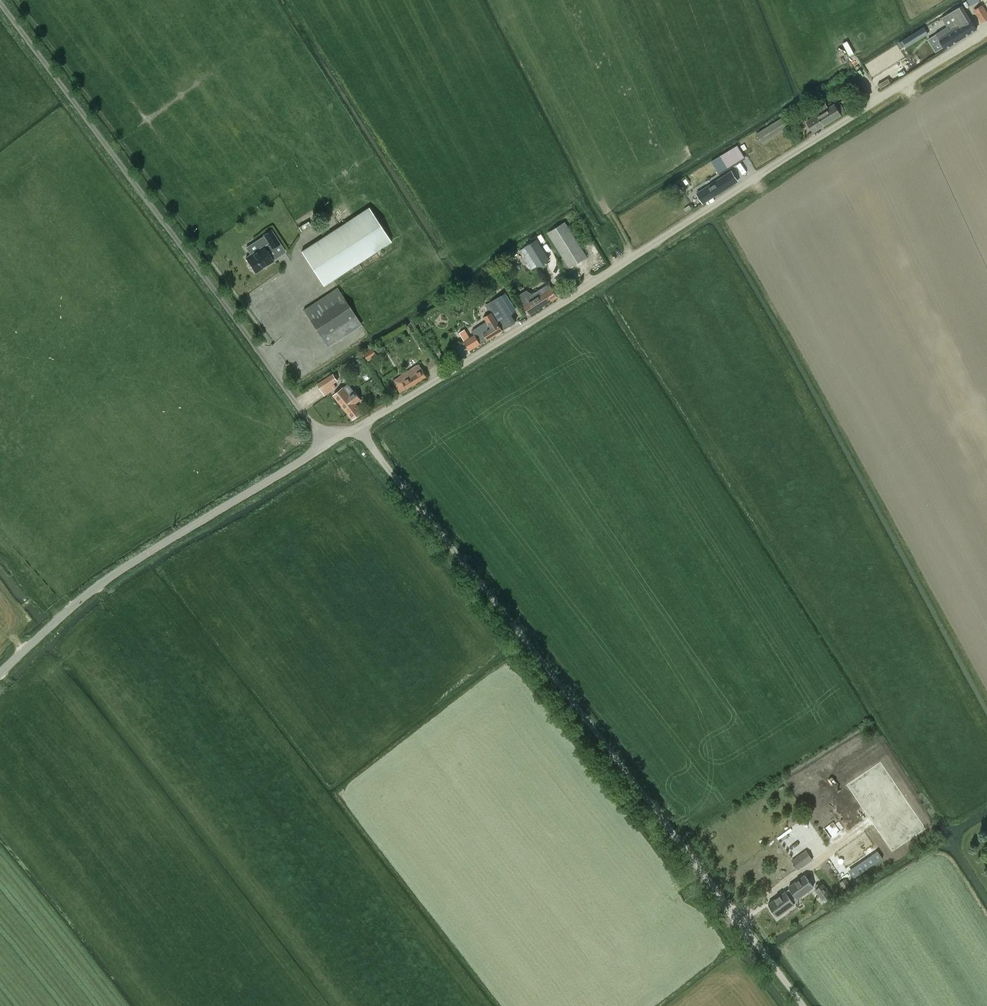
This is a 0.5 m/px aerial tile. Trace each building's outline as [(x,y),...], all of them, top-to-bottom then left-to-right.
[(982,4),(973,10),(982,23),(986,19),(986,12),(982,4)] [(936,34),(945,49),(976,29),(971,21),(969,22),(959,7),(941,18),(947,27),(936,34)] [(903,49),(928,33),(924,27),(899,42),(903,49)] [(897,44),(863,64),(870,75),(903,55),(897,44)] [(824,102),(814,108),(819,115),(814,117),(806,122),(812,131),(820,126),(834,118),(840,114),(845,111),(840,102),(828,109),(824,102)] [(781,117),(757,133),(763,144),(787,129),(781,117)] [(737,145),(711,161),(718,173),(745,157),(737,145)] [(731,172),(697,193),(703,202),(737,181),(731,172)] [(323,287),(391,244),(369,210),(301,253),(323,287)] [(547,233),(563,257),(558,260),(564,270),(569,267),(587,257),(565,221),(547,233)] [(254,271),(265,264),(266,267),(273,262),(267,252),(280,244),(271,231),(263,236),(268,243),(245,258),(254,271)] [(536,240),(525,247),(537,266),(548,259),(553,256),(541,237),(536,240)] [(513,254),(516,262),(524,259),(521,250),(513,254)] [(524,305),(529,314),(557,297),(549,284),(528,297),(531,301),(524,305)] [(303,309),(328,347),(362,325),(338,287),(303,309)] [(484,317),(487,321),(472,331),(474,335),(464,340),(470,350),(481,343),(503,330),(517,321),(512,314),(513,313),(502,295),(485,305),(490,313),(484,317)] [(372,348),(371,346),(363,351),(364,354),(368,361),(378,355),(373,347),(372,348)] [(423,369),(420,364),(393,381),(400,393),(407,389),(427,376),(422,369),(423,369)] [(335,390),(332,385),(338,381),(333,373),(317,384),(325,396),(335,390)] [(334,395),(353,419),(362,411),(356,403),(361,399),(354,391),(349,395),(343,387),(334,395)] [(817,852),(822,849),(817,842),(812,846),(817,852)] [(853,878),(882,858),(877,850),(871,854),(872,857),(849,872),(853,878)] [(806,862),(810,859),(805,852),(801,855),(800,854),(791,860),(799,870),(807,864),(806,862)] [(789,887),(790,888),(785,892),(785,891),(768,904),(777,916),(794,904),(792,900),(796,897),(797,898),(814,886),(805,875),(789,887)] [(846,878),(839,882),(844,889),(850,884),(846,878)] [(832,896),(823,884),(815,889),(824,902),(832,896)]
